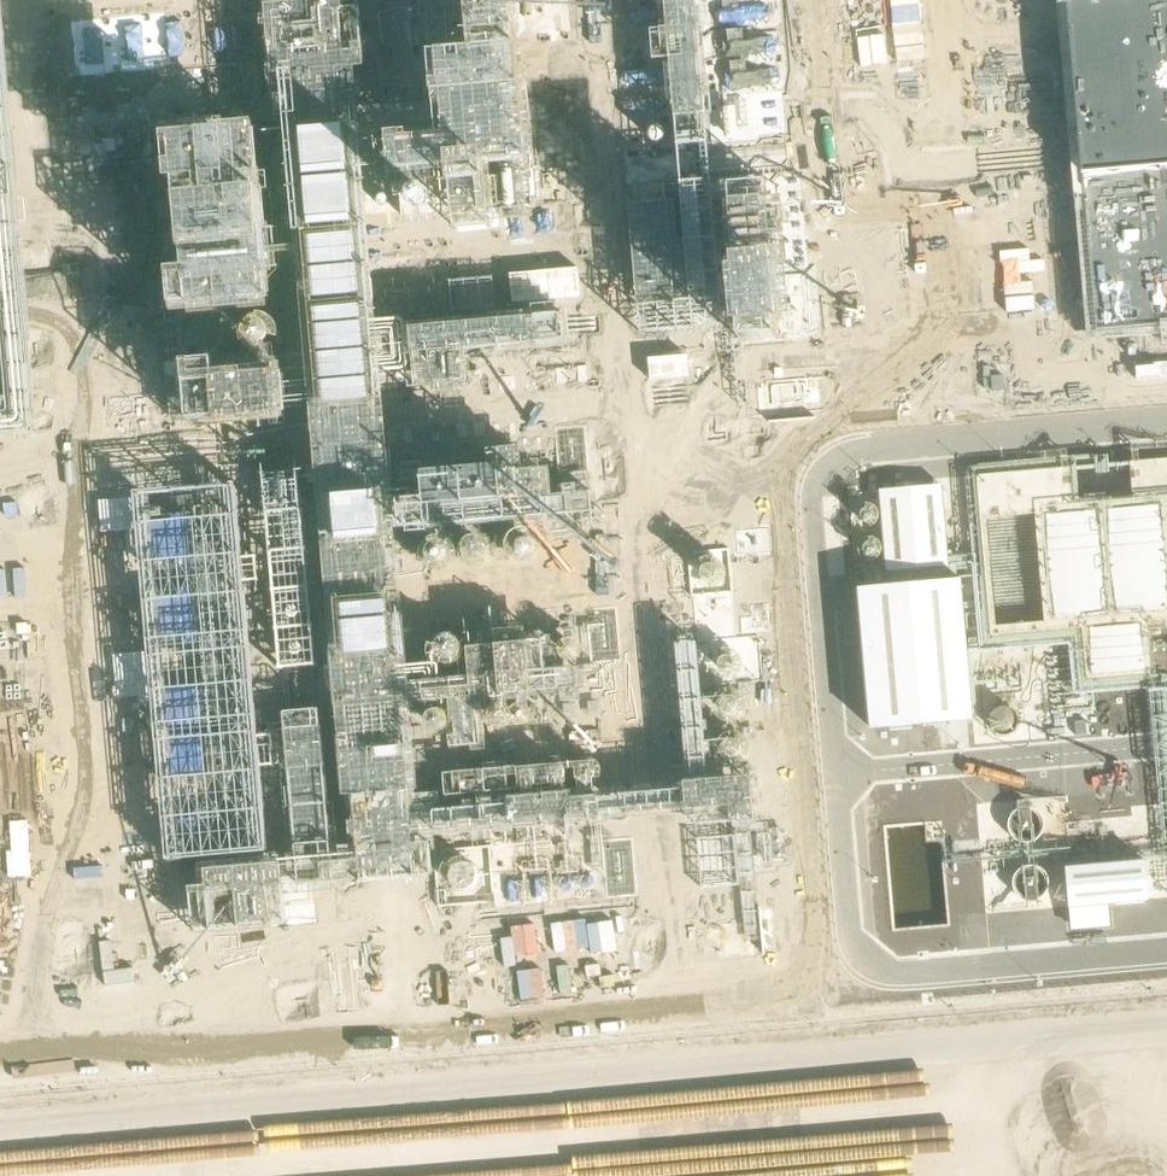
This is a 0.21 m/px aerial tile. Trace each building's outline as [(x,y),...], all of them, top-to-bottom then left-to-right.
[(1096,331),(1166,325),(1166,0),(1067,0),(1096,331)] [(974,472),(989,635),(1166,619),(1166,455),(1099,461),(974,472)] [(956,574),(854,583),(867,725),(968,716),(956,574)]
